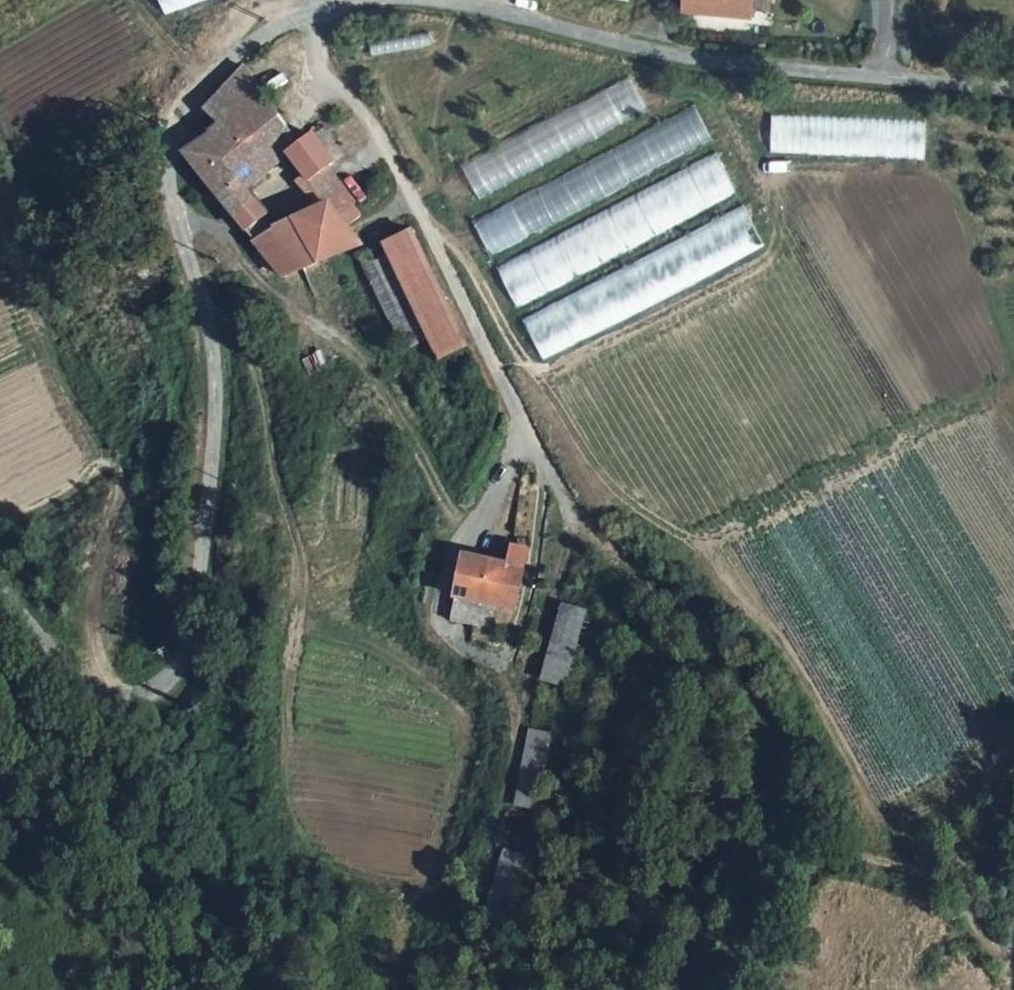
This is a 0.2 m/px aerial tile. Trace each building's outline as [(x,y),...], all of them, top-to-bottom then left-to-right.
[(678,14),(696,14),(696,30),(751,30),(751,0),(678,0),(678,14)] [(244,64),(206,106),(219,122),(256,167),(262,174),(286,155),(301,144),(244,64)] [(698,112),(470,214),(485,248),(713,146),(698,112)] [(769,155),(923,155),(923,117),(769,117),(769,155)] [(219,122),(183,153),(233,213),(255,195),(242,179),(256,167),(219,122)] [(333,164),(312,135),(301,144),(286,155),(301,176),(293,182),(309,209),(323,203),(309,182),(333,164)] [(494,261),(513,301),(737,197),(718,157),(494,261)] [(233,213),(250,233),(276,222),(255,195),(233,213)] [(343,225),(357,218),(348,197),(333,203),(343,225)] [(323,203),(309,209),(302,211),(330,257),(357,246),(323,203)] [(317,262),(330,257),(302,211),(276,222),(250,233),(284,275),(317,262)] [(746,212),(519,312),(537,352),(764,252),(746,212)] [(468,345),(413,232),(384,246),(439,359),(468,345)] [(518,567),(493,562),(457,555),(448,597),(510,610),(518,567)] [(510,913),(524,853),(498,847),(484,906),(510,913)]
